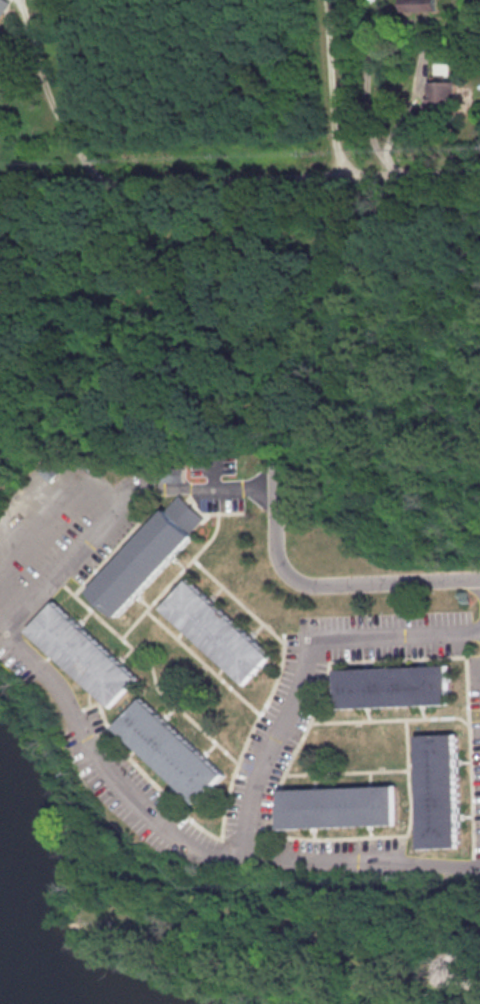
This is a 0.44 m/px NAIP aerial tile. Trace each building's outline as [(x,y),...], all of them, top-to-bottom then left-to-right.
[(409,9),(424,9),(424,0),(409,0),(409,9)] [(0,9),(0,44),(10,44),(10,9),(0,9)] [(458,104),(458,80),(432,80),(432,104),(458,104)] [(39,472),(50,481),(57,472),(46,463),(39,472)] [(178,493),(147,527),(90,590),(119,617),(195,535),(190,530),(203,517),(178,493)] [(190,578),(163,606),(248,684),(274,655),(190,578)] [(56,600),(29,630),(113,705),(139,676),(56,600)] [(451,664),(338,668),(339,707),(452,703),(451,664)] [(143,696),(117,725),(200,802),(227,773),(143,696)] [(457,733),(417,734),(422,848),(462,846),(457,733)] [(397,784),(283,788),(284,827),(398,823),(397,784)]
